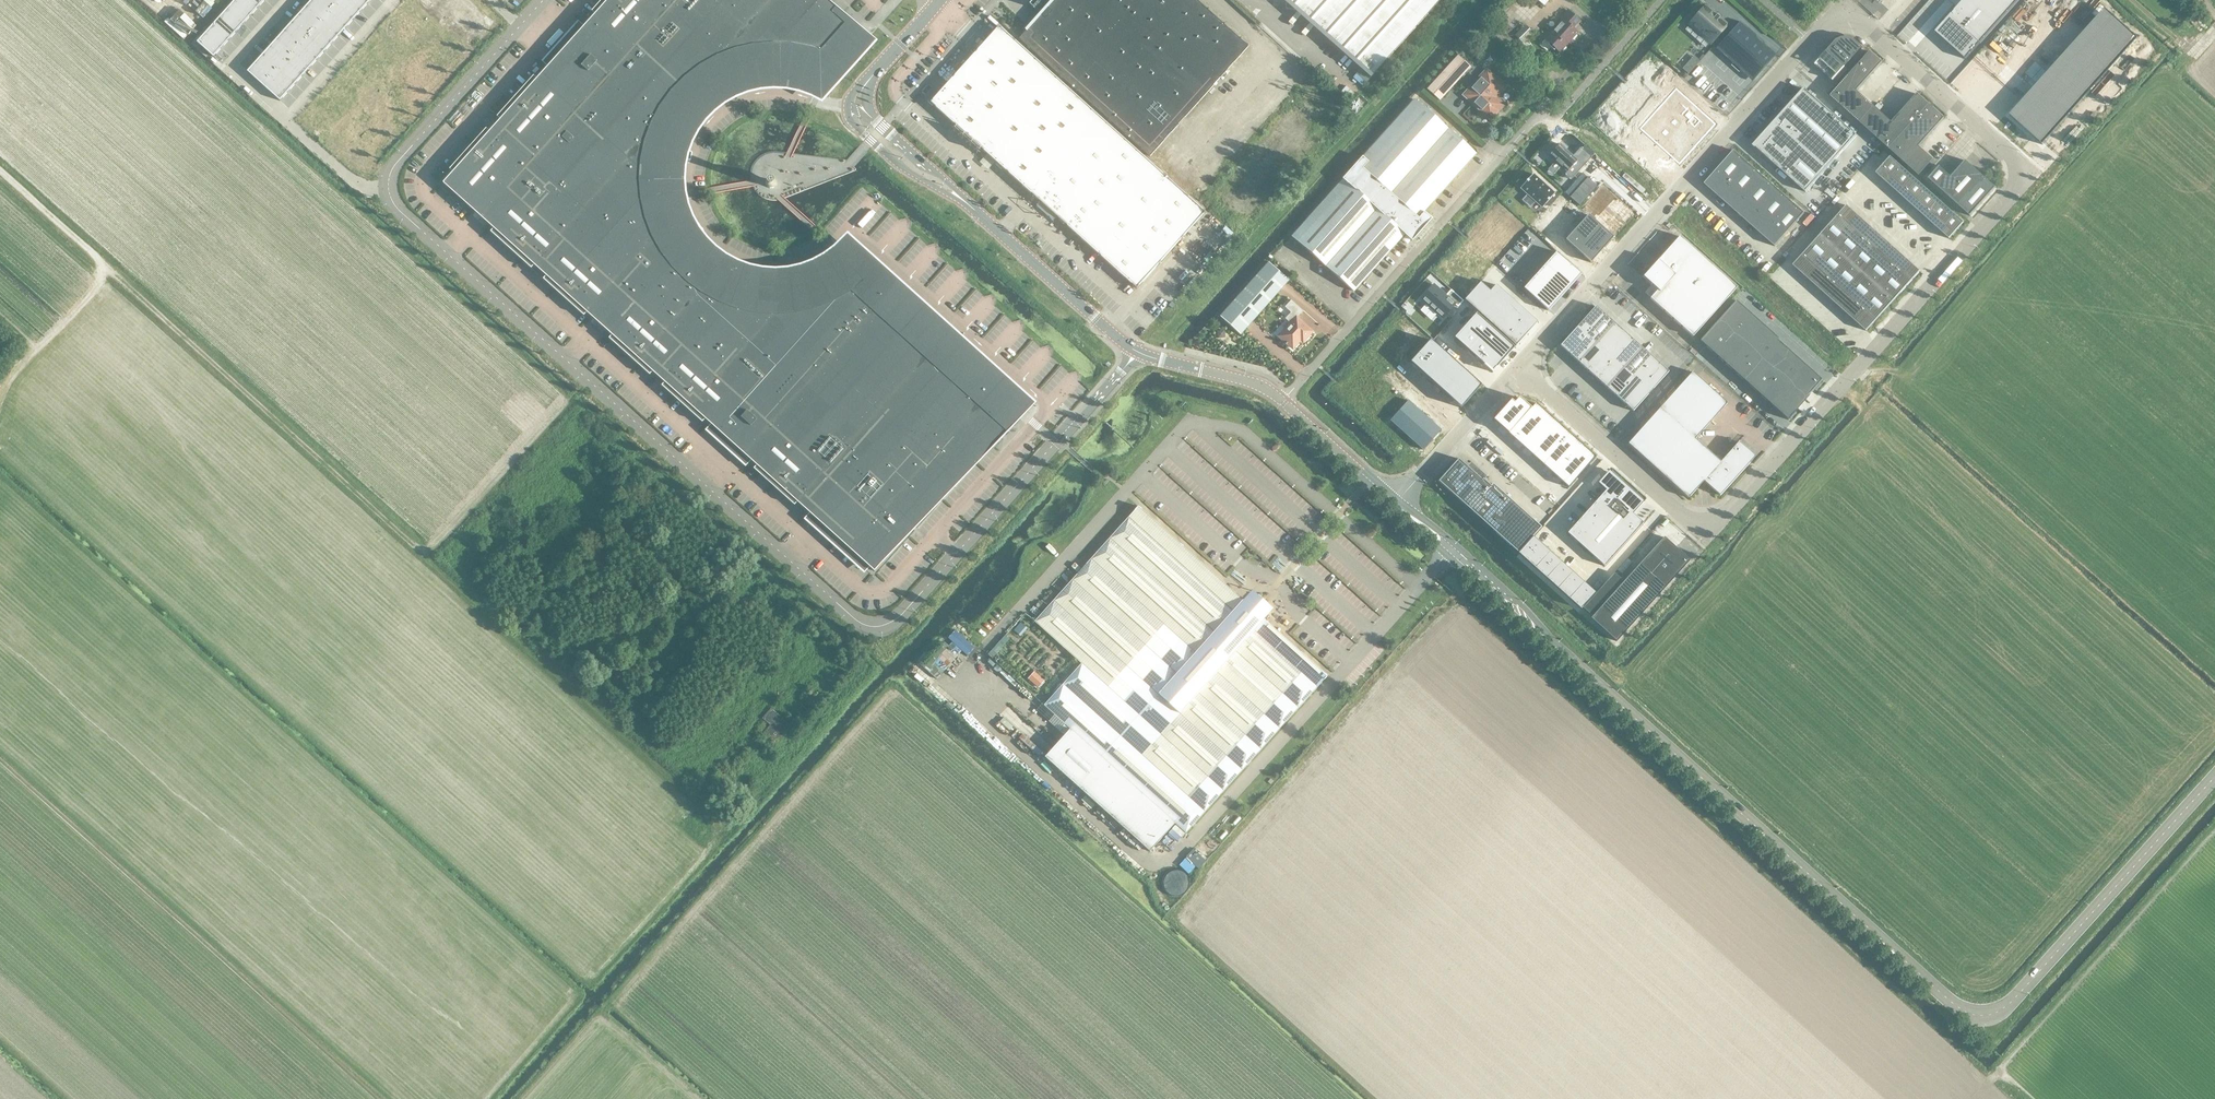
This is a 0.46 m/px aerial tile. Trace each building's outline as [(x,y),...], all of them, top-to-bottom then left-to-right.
[(219,0),(203,0),(212,8),(219,0)] [(234,2),(250,17),(258,9),(248,0),(236,0),(234,2)] [(258,9),(265,1),(264,0),(248,0),(258,9)] [(306,126),(338,155),(478,0),(418,0),(306,126)] [(306,7),(322,22),(330,14),(315,0),(312,0),(306,7)] [(330,14),(337,5),(331,0),(315,0),(330,14)] [(337,5),(353,20),(361,12),(347,0),(342,0),(337,5)] [(361,12),(368,4),(364,0),(347,0),(361,12)] [(678,243),(671,230),(666,216),(663,202),(661,188),(661,173),(662,159),(664,145),(669,132),(676,118),(686,104),(701,90),(712,81),(726,74),(741,68),(761,64),(774,63),(785,63),(806,67),(822,72),(823,72),(857,34),(820,0),(610,0),(458,170),(445,184),(875,571),(1002,430),(1003,432),(1018,416),(852,267),(851,268),(838,277),(824,285),(808,291),(791,295),(775,296),(759,295),(743,291),(727,285),(713,278),(699,267),(688,256),(678,243)] [(1020,39),(1150,157),(1249,47),(1196,0),(1055,0),(1047,8),(1041,16),(1020,39)] [(1372,78),(1442,0),(1285,0),(1372,78)] [(1935,31),(1966,59),(2019,0),(1963,0),(1935,31)] [(234,2),(227,10),(243,25),(250,17),(234,2)] [(337,5),(330,14),(346,28),(353,20),(337,5)] [(1699,34),(1710,44),(1728,25),(1706,5),(1691,21),(1702,31),(1699,34)] [(306,7),(299,15),(315,30),(322,22),(306,7)] [(227,10),(220,18),(236,33),(243,25),(227,10)] [(1559,53),(1577,33),(1573,29),(1579,22),(1567,11),(1560,19),(1562,21),(1545,39),(1559,53)] [(330,14),(322,22),(339,36),(346,28),(330,14)] [(299,15),(292,23),(308,38),(315,30),(299,15)] [(220,18),(212,26),(229,41),(236,33),(220,18)] [(1740,21),(1716,49),(1733,64),(1733,63),(1748,77),(1772,50),(1764,44),(1765,44),(1740,21)] [(322,22),(315,30),(331,44),(339,36),(322,22)] [(292,23),(284,31),(301,46),(308,38),(292,23)] [(1532,33),(1525,25),(1515,35),(1522,42),(1532,33)] [(212,26),(205,34),(221,49),(229,41),(212,26)] [(1205,212),(999,26),(931,102),(1137,288),(1205,212)] [(315,30),(308,38),(324,52),(331,44),(315,30)] [(284,31),(277,39),(293,54),(301,46),(284,31)] [(205,34),(198,42),(214,57),(221,49),(205,34)] [(308,38),(301,46),(317,61),(324,52),(308,38)] [(1845,67),(1863,47),(1853,39),(1848,38),(1842,38),(1837,40),(1827,51),(1845,67)] [(277,39),(270,47),(286,62),(293,54),(277,39)] [(301,46),(293,54),(309,69),(317,61),(301,46)] [(270,47),(262,56),(279,70),(286,62),(270,47)] [(1871,52),(1831,96),(1919,176),(1933,160),(1919,147),(1945,118),(1918,94),(1892,122),(1857,91),(1883,63),(1871,52)] [(293,54),(286,62),(302,77),(309,69),(293,54)] [(1694,54),(1683,68),(1689,72),(1700,58),(1694,54)] [(1440,100),(1452,87),(1471,66),(1459,55),(1427,89),(1440,100)] [(262,56),(255,64),(271,78),(279,70),(262,56)] [(2010,115),(2043,145),(2092,91),(2058,61),(2010,115)] [(286,62),(279,70),(295,85),(302,77),(286,62)] [(255,64),(248,72),(264,86),(271,78),(255,64)] [(1486,69),(1470,87),(1463,95),(1462,94),(1455,103),(1483,129),(1504,106),(1496,98),(1506,87),(1486,69)] [(279,70),(271,78),(288,93),(295,85),(279,70)] [(271,78),(264,86),(280,101),(288,93),(271,78)] [(1654,96),(1640,82),(1619,103),(1633,117),(1654,96)] [(1676,89),(1638,130),(1678,166),(1716,124),(1676,89)] [(1803,90),(1776,122),(1777,124),(1827,168),(1857,136),(1804,89),(1803,90)] [(1298,242),(1354,291),(1405,234),(1412,241),(1432,219),(1424,212),(1475,154),(1420,105),(1368,163),(1362,158),(1343,180),(1349,185),(1298,242)] [(1777,124),(1756,147),(1806,192),(1827,168),(1777,124)] [(1573,156),(1560,144),(1549,155),(1567,172),(1565,174),(1567,177),(1569,179),(1571,179),(1592,157),(1581,148),(1573,156)] [(1705,184),(1775,246),(1805,213),(1735,151),(1705,184)] [(1889,184),(1903,168),(1891,157),(1876,173),(1889,184)] [(1992,184),(1984,176),(1966,160),(1952,176),(1940,166),(1929,179),(1970,216),(1996,187),(1992,184)] [(1901,195),(1915,179),(1903,168),(1889,184),(1901,195)] [(1530,207),(1535,201),(1542,208),(1555,193),(1533,174),(1521,188),(1528,195),(1523,200),(1530,207)] [(1588,206),(1618,233),(1642,204),(1612,178),(1588,206)] [(1913,206),(1927,190),(1915,179),(1901,195),(1913,206)] [(1925,217),(1940,201),(1927,190),(1913,206),(1925,217)] [(1925,217),(1937,228),(1952,211),(1940,201),(1925,217)] [(1835,249),(1862,219),(1848,206),(1821,236),(1835,249)] [(1500,211),(1480,233),(1489,241),(1483,246),(1493,255),(1499,249),(1494,245),(1506,232),(1514,223),(1500,211)] [(1950,239),(1964,222),(1952,211),(1937,228),(1950,239)] [(1566,240),(1591,263),(1614,238),(1588,215),(1566,240)] [(1850,262),(1877,232),(1862,219),(1835,249),(1850,262)] [(1864,275),(1891,245),(1877,232),(1850,262),(1864,275)] [(1659,289),(1650,299),(1693,337),(1737,288),(1679,236),(1644,275),(1659,289)] [(1835,249),(1821,236),(1794,266),(1808,279),(1835,249)] [(1474,238),(1462,252),(1488,275),(1499,263),(1474,238)] [(1879,288),(1906,258),(1891,245),(1864,275),(1879,288)] [(1850,262),(1835,249),(1808,279),(1823,292),(1850,262)] [(1548,311),(1581,274),(1557,252),(1524,289),(1548,311)] [(1894,301),(1921,271),(1906,258),(1879,288),(1894,301)] [(1289,280),(1269,262),(1220,317),(1240,334),(1289,280)] [(1864,275),(1850,262),(1823,292),(1838,305),(1864,275)] [(1879,288),(1864,275),(1838,305),(1852,318),(1879,288)] [(1490,291),(1480,282),(1464,300),(1516,346),(1538,322),(1496,284),(1490,291)] [(1464,301),(1451,290),(1446,295),(1434,285),(1421,299),(1442,318),(1455,305),(1458,307),(1464,301)] [(1894,301),(1879,288),(1852,318),(1867,331),(1894,301)] [(1303,337),(1305,339),(1313,331),(1297,317),(1303,311),(1291,300),(1285,307),(1291,312),(1285,318),(1291,323),(1279,336),(1286,342),(1285,343),(1286,344),(1287,343),(1293,349),(1303,337)] [(1735,301),(1717,320),(1731,333),(1749,313),(1735,301)] [(1668,372),(1595,306),(1560,346),(1633,411),(1668,372)] [(1496,368),(1515,348),(1476,313),(1454,338),(1484,365),(1492,372),(1496,368)] [(1749,313),(1731,333),(1733,334),(1742,343),(1747,347),(1764,327),(1749,313)] [(1717,320),(1699,340),(1715,354),(1733,334),(1731,333),(1717,320)] [(1423,334),(1412,323),(1408,327),(1402,322),(1402,321),(1388,336),(1389,336),(1390,337),(1386,341),(1394,347),(1397,343),(1408,353),(1408,354),(1422,339),(1421,339),(1420,338),(1423,334)] [(1764,327),(1747,347),(1753,352),(1759,358),(1777,338),(1764,327)] [(1733,334),(1715,354),(1725,363),(1742,343),(1733,334)] [(1777,338),(1759,358),(1762,360),(1771,368),(1789,349),(1777,338)] [(1481,385),(1430,340),(1410,362),(1453,401),(1461,408),(1464,404),(1465,404),(1481,385)] [(1742,343),(1725,363),(1735,372),(1753,352),(1747,347),(1742,343)] [(1789,349),(1771,368),(1776,373),(1784,380),(1801,360),(1789,349)] [(1753,352),(1735,372),(1744,380),(1762,360),(1759,358),(1753,352)] [(1762,360),(1744,380),(1758,393),(1776,373),(1771,368),(1762,360)] [(1801,360),(1784,380),(1788,384),(1806,399),(1823,380),(1801,360)] [(1720,496),(1752,457),(1746,451),(1747,449),(1739,442),(1721,462),(1695,439),(1727,403),(1693,372),(1628,444),(1688,498),(1704,481),(1720,496)] [(1776,373),(1758,393),(1770,404),(1788,384),(1784,380),(1776,373)] [(1788,384),(1770,404),(1788,419),(1806,399),(1788,384)] [(1508,434),(1531,408),(1519,398),(1514,403),(1511,400),(1493,420),(1508,434)] [(1423,450),(1441,430),(1408,400),(1390,420),(1423,450)] [(1523,447),(1551,417),(1536,403),(1531,408),(1508,434),(1523,447)] [(1538,461),(1566,430),(1551,417),(1523,447),(1538,461)] [(1553,474),(1581,443),(1566,430),(1538,461),(1553,474)] [(1596,457),(1581,443),(1553,474),(1568,487),(1596,457)] [(1493,484),(1490,487),(1459,459),(1439,482),(1519,553),(1534,537),(1542,527),(1493,484)] [(1644,501),(1611,472),(1600,485),(1606,490),(1567,533),(1605,566),(1643,523),(1633,514),(1644,501)] [(1138,506),(1035,621),(1082,663),(1044,705),(1065,724),(1060,730),(1065,735),(1045,757),(1150,852),(1175,823),(1186,833),(1327,676),(1264,619),(1259,615),(1262,611),(1267,605),(1262,600),(1257,595),(1251,602),(1248,605),(1243,600),(1138,506)] [(1595,593),(1534,537),(1519,553),(1581,609),(1582,607),(1595,593)] [(1617,641),(1690,560),(1675,547),(1664,537),(1646,556),(1624,582),(1614,573),(1583,608),(1592,616),(1591,618),(1617,641)] [(1259,615),(1264,619),(1266,616),(1273,608),(1263,599),(1252,589),(1246,597),(1243,600),(1248,605),(1251,602),(1257,595),(1262,600),(1267,605),(1262,611),(1259,615)] [(1038,686),(1045,679),(1035,670),(1028,678),(1038,686)] [(763,718),(770,723),(765,731),(779,740),(791,721),(770,708),(763,718)] [(1194,848),(1179,864),(1191,874),(1205,858),(1194,848)] [(1187,876),(1168,877),(1168,892),(1188,891),(1187,876)]
